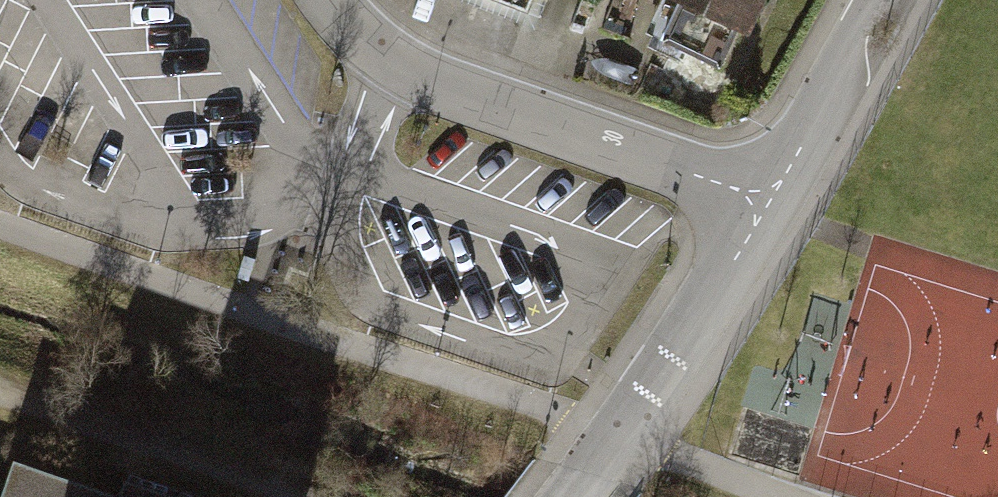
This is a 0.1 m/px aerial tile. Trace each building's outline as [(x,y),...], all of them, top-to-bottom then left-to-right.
[(545,32),(556,0),(457,0),(545,32)] [(597,12),(642,34),(658,2),(743,45),(766,0),(603,0),(597,12)] [(19,468),(9,496),(101,496),(19,468)]
